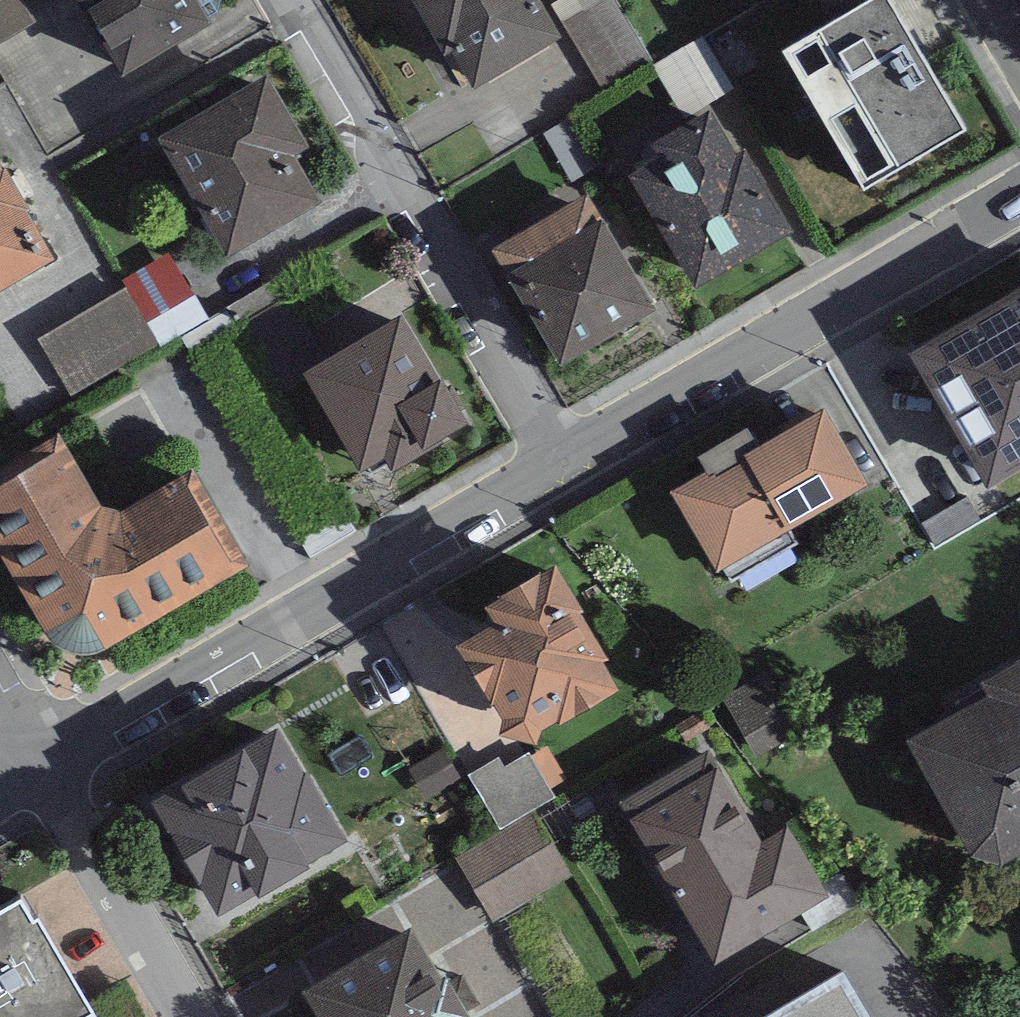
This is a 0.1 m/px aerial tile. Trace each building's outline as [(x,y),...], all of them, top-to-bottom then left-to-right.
[(125,80),(209,27),(191,0),(74,0),(125,80)] [(439,60),(451,54),(473,95),(561,48),(535,0),(408,0),(439,60)] [(889,0),(877,0),(779,57),(862,199),(969,136),(889,0)] [(39,35),(19,1),(0,12),(0,57),(39,35)] [(664,74),(688,123),(721,106),(697,58),(664,74)] [(309,153),(268,80),(158,142),(225,261),(320,207),(294,161),(309,153)] [(793,235),(720,112),(623,169),(695,292),(793,235)] [(0,175),(0,296),(52,267),(0,175)] [(656,320),(588,199),(491,252),(560,374),(656,320)] [(185,274),(39,336),(65,397),(211,334),(185,274)] [(908,358),(989,494),(1019,475),(1019,292),(908,358)] [(467,432),(400,321),(302,380),(361,477),(384,463),(392,477),(467,432)] [(868,489),(824,415),(674,503),(717,577),(868,489)] [(0,477),(0,567),(43,644),(50,651),(56,657),(65,660),(77,663),(86,663),(95,662),(108,658),(246,574),(192,481),(123,518),(101,514),(60,443),(0,477)] [(556,573),(485,613),(495,633),(456,652),(504,727),(499,742),(536,752),(541,736),(619,699),(603,672),(609,668),(556,573)] [(983,689),(989,702),(907,745),(978,879),(1019,857),(1019,669),(983,689)] [(278,735),(154,808),(221,921),(345,849),(278,735)] [(762,847),(709,755),(620,806),(713,970),(829,904),(787,832),(762,847)] [(569,877),(532,814),(460,855),(497,919),(569,877)] [(38,925),(33,928),(21,907),(0,919),(0,1016),(92,1016),(38,925)] [(410,931),(301,996),(314,1016),(461,1016),(410,931)] [(784,1016),(865,1016),(845,982),(784,1016)]
